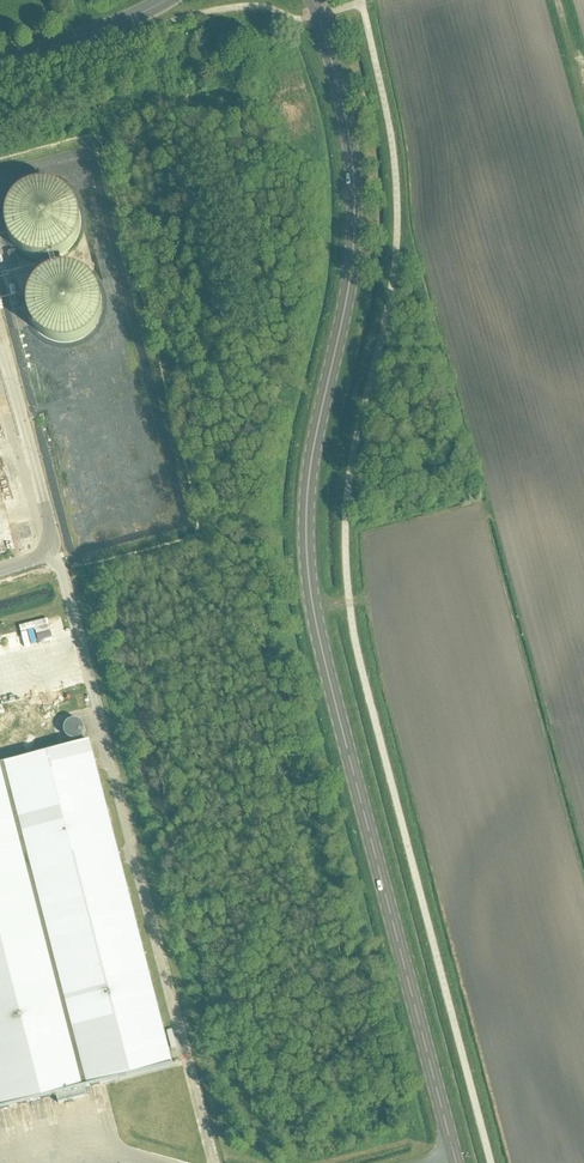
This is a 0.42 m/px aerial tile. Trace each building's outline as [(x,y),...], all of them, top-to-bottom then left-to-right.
[(7,216),(6,224),(7,231),(9,238),(13,243),(18,249),(24,254),(31,258),(37,260),(45,260),(53,259),(59,257),(66,253),(72,248),(76,242),(79,235),(81,228),(82,221),(81,215),(78,207),(74,200),(70,195),(64,190),(57,187),(50,185),(43,185),(35,186),(29,188),(22,192),(16,197),(11,204),(8,209),(7,216)] [(28,299),(28,307),(29,314),(31,321),(35,328),(39,333),(45,337),(52,341),(59,343),(67,343),(73,342),(80,340),(87,336),(93,331),(98,324),(100,319),(102,312),(103,304),(102,298),(99,291),(96,285),(91,279),(86,275),(79,271),(72,269),(64,268),(56,270),(50,272),(43,276),(37,281),(33,287),(30,293),(28,299)] [(60,614),(53,616),(57,629),(64,627),(60,614)] [(81,736),(83,719),(67,717),(65,734),(81,736)] [(0,767),(0,1108),(56,1093),(59,1103),(87,1096),(84,1086),(105,1081),(172,1064),(90,744),(0,767)]
